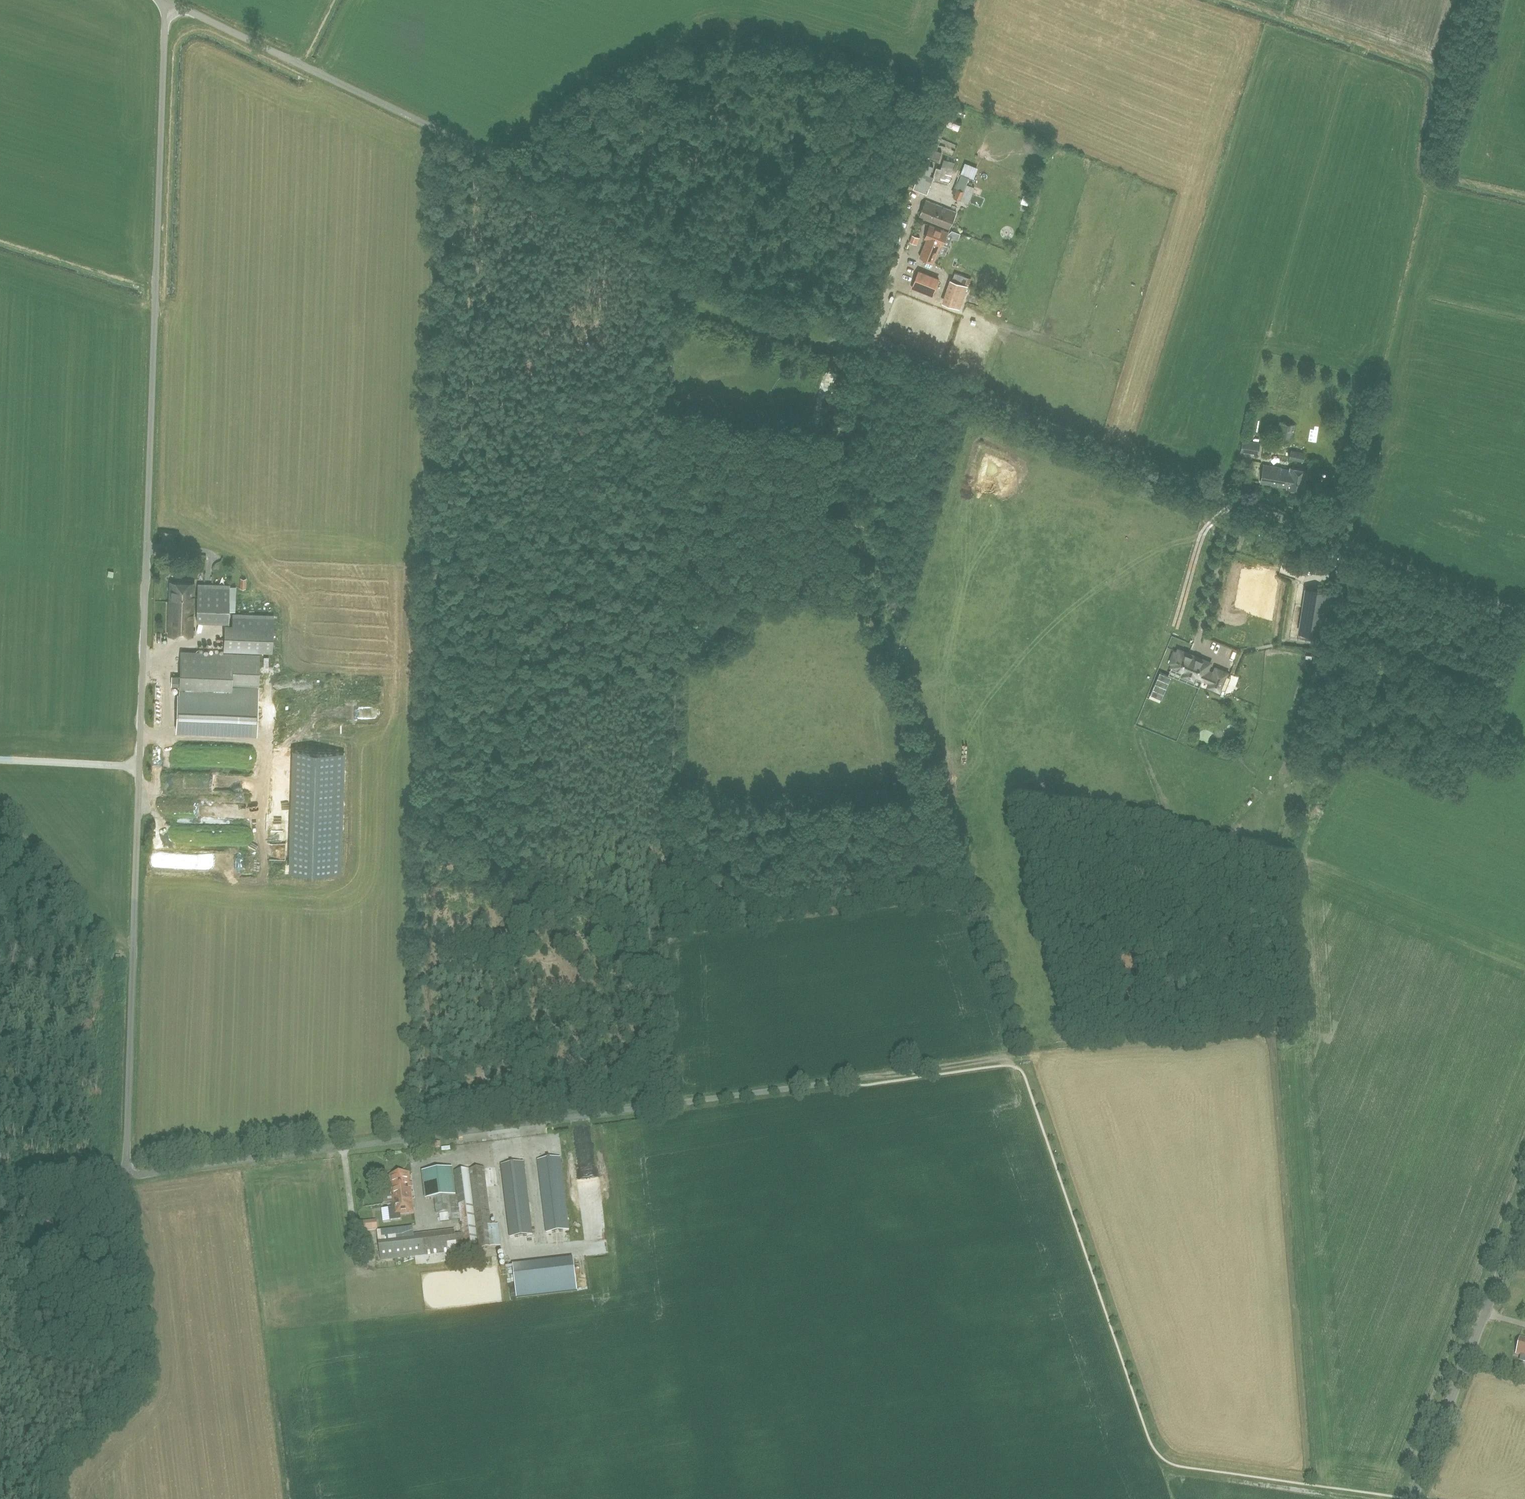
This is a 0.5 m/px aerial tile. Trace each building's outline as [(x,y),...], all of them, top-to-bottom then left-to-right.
[(948,117),(945,123),(959,131),(963,125),(948,117)] [(928,157),(938,161),(942,152),(937,150),(940,140),(944,130),(935,127),(931,137),(934,139),(931,148),(928,157)] [(955,162),(944,158),(941,168),(951,172),(955,162)] [(933,166),(926,163),(923,162),(913,188),(927,193),(933,176),(930,175),(933,166)] [(968,188),(969,185),(966,184),(967,182),(961,180),(958,188),(955,187),(952,193),(955,194),(954,197),(961,200),(965,186),(968,188)] [(949,228),(956,212),(926,200),(919,217),(949,228)] [(942,245),(947,231),(931,224),(925,238),(927,239),(920,256),(933,261),(940,244),(942,245)] [(916,233),(912,241),(919,244),(923,237),(916,233)] [(932,295),(938,280),(918,272),(912,287),(932,295)] [(968,277),(955,273),(953,279),(966,283),(968,277)] [(960,308),(968,285),(950,279),(942,302),(960,308)] [(1291,442),(1295,424),(1280,420),(1277,439),(1291,442)] [(1258,454),(1260,442),(1243,439),(1241,451),(1258,454)] [(1303,461),(1305,452),(1291,450),(1289,459),(1303,461)] [(1290,468),(1264,464),(1261,482),(1287,487),(1304,490),(1307,469),(1291,467),(1290,468)] [(1308,570),(1312,558),(1292,551),(1288,563),(1308,570)] [(192,635),(194,583),(170,582),(169,634),(192,635)] [(229,622),(230,584),(198,583),(197,621),(229,622)] [(272,652),(273,615),(232,613),(232,624),(225,624),(224,650),(272,652)] [(258,687),(259,654),(181,651),(180,677),(172,677),(171,687),(180,688),(179,693),(231,695),(231,685),(258,687)] [(1208,663),(1179,651),(1178,655),(1175,654),(1172,661),(1175,662),(1173,665),(1186,670),(1184,674),(1193,678),(1195,674),(1212,681),(1210,685),(1219,689),(1225,674),(1216,670),(1214,675),(1205,671),(1208,663)] [(256,737),(258,687),(231,685),(231,695),(179,693),(178,734),(256,737)] [(343,752),(300,751),(296,872),(339,873),(343,752)] [(560,1158),(538,1161),(547,1233),(569,1230),(560,1158)] [(524,1162),(501,1165),(510,1237),(533,1234),(524,1162)] [(492,1229),(484,1167),(454,1171),(457,1195),(451,1196),(448,1168),(424,1171),(427,1199),(434,1198),(436,1215),(448,1214),(449,1221),(460,1219),(462,1233),(455,1234),(454,1230),(379,1239),(381,1260),(425,1255),(425,1256),(426,1264),(451,1261),(449,1253),(457,1252),(457,1251),(494,1247),(500,1246),(498,1229),(492,1229)] [(414,1213),(409,1173),(390,1175),(390,1177),(383,1178),(384,1192),(392,1191),(394,1203),(392,1204),(392,1207),(389,1208),(390,1221),(401,1219),(401,1215),(414,1213)] [(623,1251),(633,1249),(631,1240),(621,1242),(623,1251)] [(1520,1338),(1516,1353),(1524,1355),(1524,1339),(1520,1338)]
